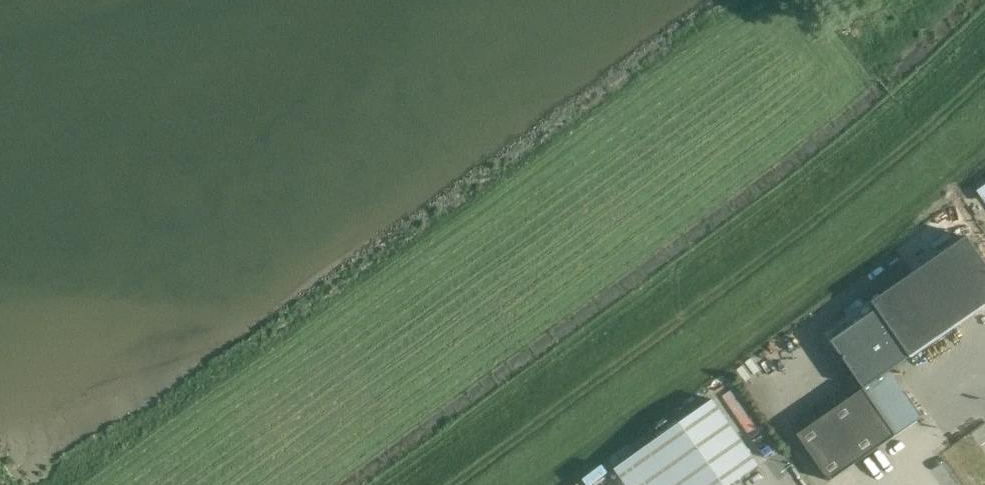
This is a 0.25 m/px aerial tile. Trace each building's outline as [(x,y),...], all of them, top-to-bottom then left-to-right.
[(977,191),(984,203),(984,185),(977,191)] [(819,464),(830,481),(921,418),(889,371),(984,305),(984,261),(969,237),(875,302),(879,308),(832,341),(865,388),(798,434),(819,464)] [(646,445),(615,469),(626,484),(730,484),(759,465),(712,399),(646,445)]
